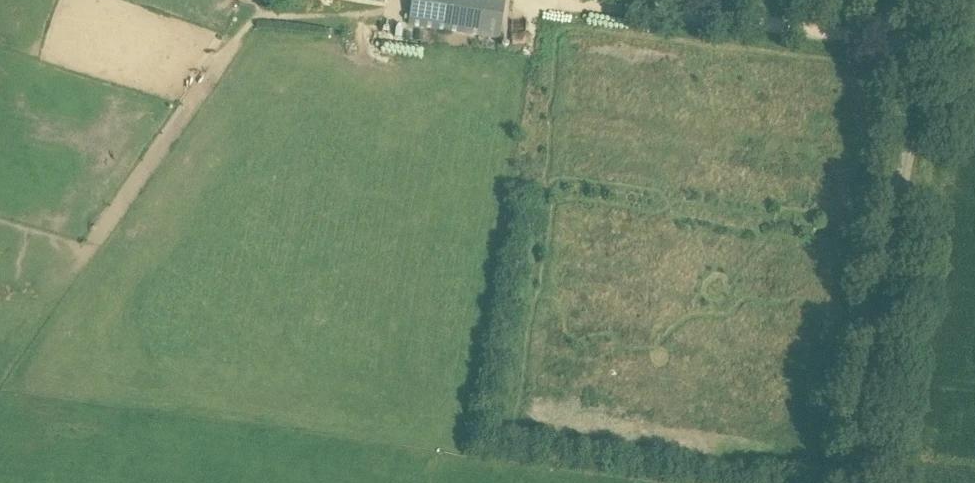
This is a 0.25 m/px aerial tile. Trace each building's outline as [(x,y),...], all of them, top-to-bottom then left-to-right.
[(505,5),(475,0),(411,0),(407,27),(499,41),(505,5)]
